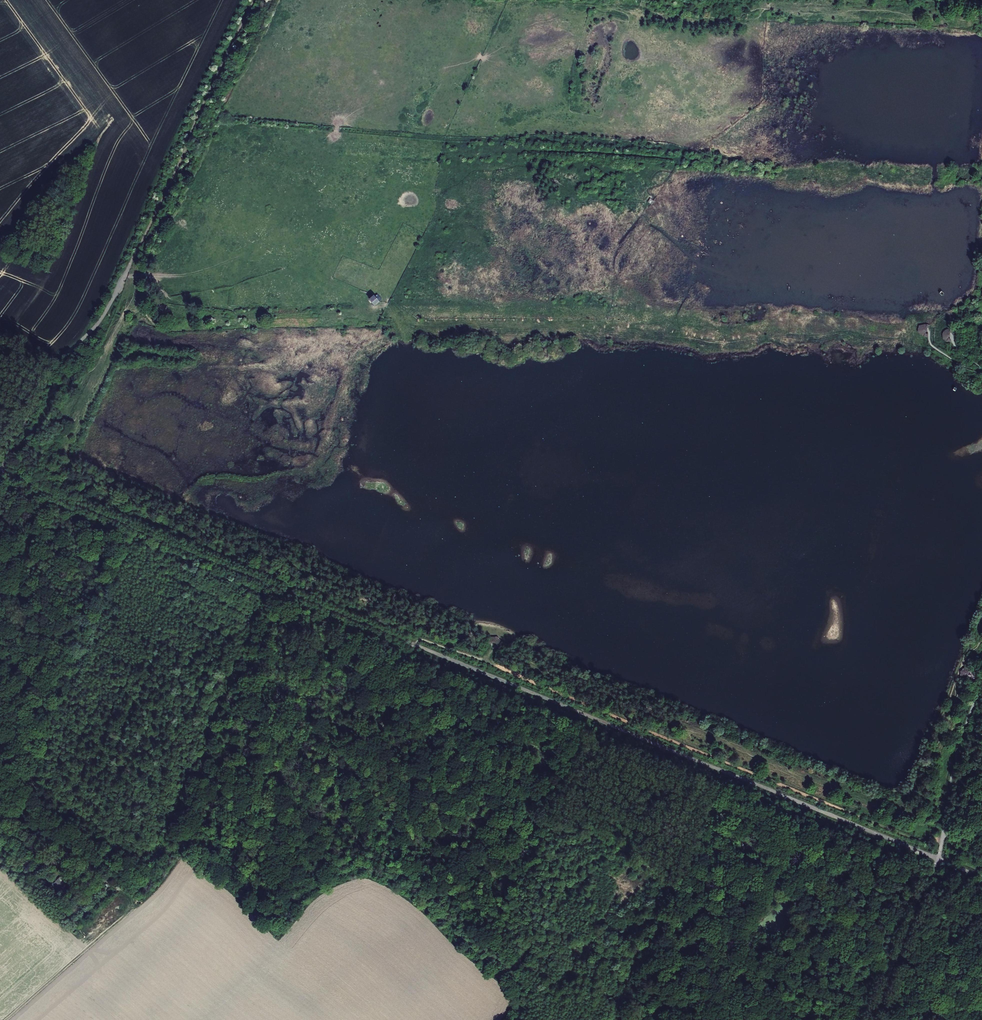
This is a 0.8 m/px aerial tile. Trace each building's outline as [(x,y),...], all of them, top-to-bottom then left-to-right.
[(381,303),(376,297),(370,301),(376,307),(381,303)] [(928,339),(930,326),(928,326),(925,326),(923,326),(921,326),(920,327),(919,328),(918,330),(918,333),(918,334),(919,335),(920,336),(922,337),(923,338),(924,338),(928,338),(928,339)] [(952,343),(954,331),(950,330),(947,331),(945,332),(943,335),(943,338),(944,340),(946,342),(949,343),(951,344),(952,343)] [(499,649),(502,642),(498,637),(491,637),(488,644),(493,646),(499,649)] [(961,672),(961,679),(967,681),(969,676),(972,670),(966,667),(961,672)]
